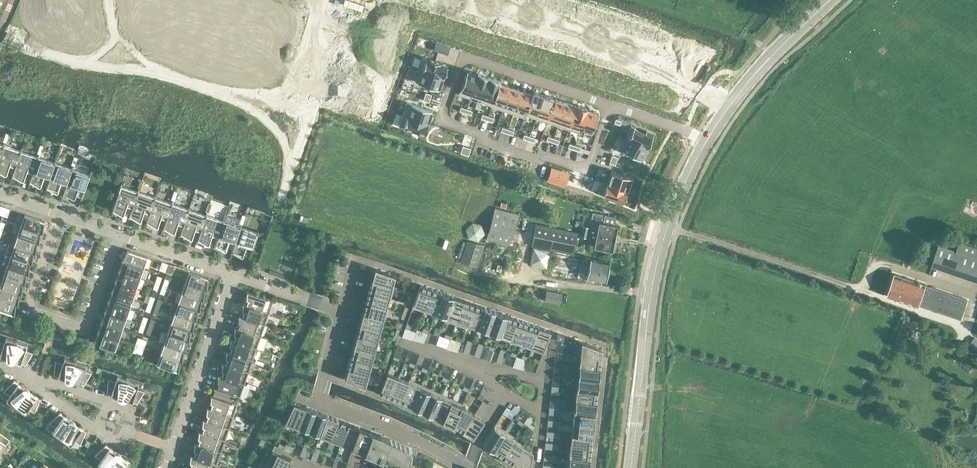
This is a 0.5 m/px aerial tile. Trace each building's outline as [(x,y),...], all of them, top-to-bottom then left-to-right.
[(426,58),(422,70),(443,77),(443,76),(444,77),(448,66),(440,63),(440,62),(429,58),(429,59),(426,58)] [(439,89),(443,77),(422,70),(418,82),(439,89)] [(464,79),(459,94),(470,98),(478,74),(476,74),(474,73),(469,72),(467,71),(466,74),(464,79)] [(478,74),(470,98),(471,98),(471,96),(481,99),(489,77),(488,77),(485,76),(478,73),(478,74)] [(481,99),(480,102),(485,103),(490,105),(491,105),(491,106),(492,106),(500,83),(501,81),(500,81),(491,78),(489,77),(481,99)] [(500,83),(492,106),(502,110),(510,86),(500,83)] [(510,86),(502,110),(513,114),(521,90),(510,86)] [(521,90),(513,114),(524,117),(532,93),(525,91),(523,91),(523,90),(521,90)] [(532,93),(524,117),(525,117),(525,115),(536,118),(544,94),(533,90),(532,93)] [(544,94),(536,118),(547,122),(555,98),(544,94)] [(555,98),(547,122),(556,125),(558,125),(566,102),(559,100),(557,99),(555,98)] [(566,102),(558,125),(569,129),(576,105),(575,105),(572,104),(566,102)] [(432,110),(411,103),(407,115),(428,122),(432,110)] [(576,105),(569,129),(580,133),(581,131),(588,109),(588,108),(577,104),(576,104),(576,105)] [(588,109),(581,131),(591,134),(599,113),(588,109)] [(428,123),(428,122),(407,115),(403,127),(425,134),(429,123),(428,123)] [(628,137),(628,138),(647,148),(654,134),(646,130),(645,133),(633,127),(628,137)] [(641,159),(647,148),(628,138),(622,149),(641,159)] [(0,156),(0,171),(2,172),(3,173),(4,171),(5,170),(13,173),(21,150),(22,149),(21,148),(20,150),(4,145),(0,156)] [(21,150),(13,173),(12,176),(13,176),(13,175),(19,178),(20,178),(21,177),(22,176),(30,179),(38,156),(39,155),(38,154),(38,156),(21,150)] [(38,156),(30,179),(30,182),(30,181),(36,184),(37,184),(39,183),(39,182),(47,185),(55,162),(56,160),(55,160),(55,162),(38,156)] [(72,168),(55,162),(47,185),(47,187),(47,188),(47,187),(53,190),(54,190),(56,189),(56,188),(65,191),(72,168),(73,166),(72,166),(72,168)] [(72,168),(65,191),(64,193),(65,193),(70,196),(71,196),(73,195),(73,194),(81,197),(81,199),(90,172),(89,174),(72,168)] [(608,180),(607,182),(628,188),(628,187),(629,184),(630,183),(630,180),(631,180),(632,177),(625,175),(622,174),(611,170),(610,173),(608,180)] [(599,190),(598,193),(615,198),(614,201),(615,201),(622,203),(622,204),(623,204),(624,199),(628,188),(607,182),(602,180),(601,183),(599,191),(599,190)] [(122,183),(121,183),(112,210),(113,211),(113,210),(119,213),(120,213),(121,212),(122,211),(130,214),(138,191),(138,189),(137,191),(121,185),(122,183)] [(138,191),(130,214),(129,216),(130,217),(130,216),(136,219),(137,219),(138,218),(139,217),(147,220),(155,197),(155,195),(154,197),(138,191)] [(155,197),(147,220),(146,222),(147,222),(153,225),(154,225),(155,224),(156,223),(164,226),(172,203),(173,201),(172,201),(171,203),(155,197)] [(172,203),(164,226),(163,228),(164,228),(170,231),(171,231),(172,230),(173,229),(181,231),(189,209),(190,207),(189,207),(188,209),(172,203)] [(189,209),(181,231),(180,234),(181,234),(181,233),(187,237),(188,237),(189,236),(190,234),(198,237),(206,215),(207,213),(206,213),(205,215),(189,209)] [(518,215),(495,209),(487,238),(510,245),(518,215)] [(21,225),(41,232),(42,228),(44,228),(45,221),(44,221),(24,214),(21,225)] [(584,214),(582,224),(590,226),(592,216),(584,214)] [(222,220),(206,215),(198,237),(198,240),(198,239),(204,243),(205,243),(206,242),(207,240),(215,243),(223,221),(224,219),(223,219),(222,220)] [(477,242),(488,232),(475,220),(465,230),(477,242)] [(223,221),(215,243),(215,246),(215,245),(221,248),(222,249),(223,248),(224,246),(232,249),(240,227),(241,225),(240,224),(239,226),(223,221)] [(590,227),(588,232),(596,234),(614,238),(617,225),(598,221),(597,228),(590,227)] [(582,224),(579,234),(587,236),(588,232),(590,227),(590,226),(582,224)] [(17,235),(38,242),(38,238),(40,239),(41,232),(21,225),(17,235)] [(535,225),(531,246),(554,251),(573,255),(577,233),(535,225)] [(240,227),(232,249),(232,252),(232,251),(238,254),(239,254),(241,253),(241,252),(249,255),(248,258),(249,258),(258,231),(257,232),(240,227)] [(587,236),(587,238),(595,239),(593,247),(612,250),(614,238),(596,234),(588,232),(587,236)] [(38,242),(17,235),(14,245),(34,252),(35,249),(37,249),(38,242)] [(477,266),(483,245),(467,240),(461,261),(477,266)] [(34,252),(14,245),(10,255),(30,262),(31,259),(33,259),(34,252)] [(940,247),(933,269),(976,284),(976,251),(959,245),(957,253),(940,247)] [(125,257),(124,260),(143,267),(147,257),(128,250),(127,250),(124,256),(125,257)] [(1,264),(7,266),(27,273),(27,269),(29,269),(30,262),(10,255),(5,253),(1,264)] [(590,259),(586,278),(605,282),(609,263),(590,259)] [(120,271),(140,277),(143,267),(124,260),(120,267),(122,268),(120,271)] [(3,276),(23,283),(24,279),(26,280),(27,273),(7,266),(3,276)] [(392,286),(392,285),(395,276),(375,268),(372,280),(392,286)] [(118,278),(117,281),(136,288),(140,277),(120,271),(117,277),(118,278)] [(208,278),(189,271),(185,282),(205,289),(205,285),(207,285),(209,278),(208,278)] [(926,284),(894,273),(887,296),(919,306),(919,305),(961,319),(967,299),(926,285),(926,284)] [(20,293),(20,289),(22,290),(23,283),(3,276),(0,285),(0,286),(20,293)] [(372,280),(369,291),(389,297),(391,298),(395,286),(392,285),(392,286),(372,280)] [(115,288),(113,291),(133,298),(136,288),(117,281),(113,287),(115,288)] [(182,292),(201,299),(202,295),(204,296),(205,289),(185,282),(182,292)] [(424,311),(431,289),(420,285),(413,307),(424,311)] [(0,286),(0,298),(16,303),(17,300),(19,300),(20,293),(0,286)] [(442,292),(431,289),(424,311),(435,315),(435,312),(442,292)] [(562,293),(546,290),(544,300),(560,303),(562,293)] [(110,301),(129,308),(133,298),(113,291),(110,297),(111,298),(110,301)] [(246,305),(268,312),(270,313),(270,312),(269,312),(273,301),(274,301),(246,291),(246,292),(247,293),(246,298),(246,299),(247,300),(246,305)] [(386,308),(386,307),(389,297),(369,291),(366,302),(386,308)] [(178,302),(198,309),(198,306),(200,306),(201,299),(182,292),(178,302)] [(452,296),(442,292),(435,312),(445,316),(452,296)] [(445,316),(456,320),(463,300),(452,296),(445,316)] [(0,298),(0,310),(12,314),(13,310),(15,310),(16,303),(0,298)] [(474,304),(463,300),(456,320),(455,323),(466,327),(467,325),(474,304)] [(108,308),(106,311),(126,318),(129,308),(110,301),(106,307),(108,308)] [(174,312),(194,319),(195,316),(197,316),(198,309),(178,302),(174,312)] [(366,302),(363,313),(383,319),(385,320),(389,308),(386,307),(386,308),(366,302)] [(243,304),(242,310),(242,311),(243,312),(242,316),(264,324),(266,325),(266,324),(265,324),(268,312),(246,305),(242,303),(242,304),(243,304)] [(467,325),(478,329),(485,308),(474,304),(467,325)] [(496,311),(485,308),(478,329),(488,333),(496,311)] [(102,322),(122,329),(126,318),(106,311),(102,318),(104,319),(102,322)] [(499,337),(500,334),(507,315),(496,311),(488,333),(499,337)] [(171,322),(191,329),(191,326),(193,326),(194,319),(174,312),(171,322)] [(363,313),(360,324),(380,330),(383,319),(363,313)] [(238,328),(260,336),(262,337),(262,336),(260,336),(264,324),(242,316),(238,315),(238,316),(239,316),(238,322),(238,323),(239,324),(238,328)] [(517,319),(507,315),(500,334),(511,338),(517,319)] [(517,319),(511,338),(510,339),(521,343),(528,323),(517,319)] [(101,329),(99,332),(119,339),(122,329),(102,322),(99,328),(101,329)] [(167,333),(187,340),(188,336),(190,336),(191,329),(171,322),(167,333)] [(539,327),(528,323),(521,343),(532,346),(539,327)] [(360,324),(357,335),(377,341),(380,330),(360,324)] [(234,340),(256,348),(258,349),(258,348),(256,348),(260,336),(238,328),(234,327),(234,328),(235,328),(234,334),(234,335),(235,336),(234,340)] [(539,327),(532,346),(543,350),(550,331),(539,327)] [(119,339),(99,332),(95,338),(97,339),(95,343),(115,349),(119,339)] [(164,343),(184,350),(184,346),(186,347),(187,340),(167,333),(164,343)] [(374,352),(377,341),(357,335),(354,346),(374,352)] [(6,337),(4,343),(0,341),(0,356),(6,358),(8,360),(10,361),(17,341),(6,337)] [(975,337),(969,343),(976,351),(976,339),(975,337)] [(230,340),(229,346),(230,347),(231,347),(231,348),(230,352),(252,360),(253,361),(254,360),(252,360),(256,348),(234,340),(230,339),(230,340)] [(469,354),(473,341),(467,339),(463,352),(469,354)] [(17,341),(10,361),(12,362),(14,361),(24,365),(25,365),(33,353),(32,352),(25,350),(27,345),(17,341)] [(580,354),(601,356),(601,349),(579,341),(577,354),(579,355),(580,354)] [(480,357),(484,344),(478,342),(474,355),(480,357)] [(160,353),(180,360),(181,356),(183,357),(184,350),(164,343),(160,353)] [(354,346),(351,357),(371,363),(374,352),(354,346)] [(502,363),(506,350),(500,348),(496,361),(502,363)] [(225,364),(248,372),(249,373),(250,372),(248,371),(252,360),(230,352),(226,351),(225,352),(226,352),(225,357),(225,359),(226,359),(227,360),(225,364)] [(157,364),(176,371),(177,367),(179,367),(180,360),(160,353),(157,364)] [(579,355),(578,365),(599,368),(601,356),(580,354),(579,355)] [(348,368),(368,374),(371,363),(351,357),(348,368)] [(75,361),(64,358),(62,363),(56,361),(55,361),(53,375),(54,375),(65,379),(66,380),(68,382),(75,361)] [(75,361),(68,382),(70,382),(73,381),(83,385),(84,386),(91,373),(90,373),(84,371),(86,365),(75,361)] [(221,376),(244,384),(245,384),(244,383),(248,372),(225,364),(222,363),(221,364),(222,364),(221,369),(221,371),(222,371),(223,371),(221,376)] [(598,379),(599,368),(578,365),(577,377),(598,379)] [(365,386),(368,374),(348,368),(345,379),(365,386)] [(390,397),(398,377),(387,373),(379,392),(390,397)] [(218,376),(217,381),(217,383),(218,383),(219,383),(217,388),(213,387),(241,397),(241,396),(240,396),(244,384),(221,376),(218,375),(217,375),(218,376)] [(128,379),(117,376),(115,381),(109,379),(108,379),(106,393),(107,393),(118,397),(119,399),(121,400),(128,379)] [(409,382),(398,377),(390,397),(401,401),(409,382)] [(577,377),(576,388),(597,390),(598,379),(577,377)] [(128,379),(121,400),(123,400),(125,400),(136,403),(137,404),(144,391),(143,391),(137,389),(139,383),(128,379)] [(410,380),(409,382),(401,401),(411,406),(421,384),(410,380)] [(9,395),(6,400),(15,406),(28,389),(26,388),(23,388),(15,381),(14,381),(3,390),(4,391),(9,395)] [(421,384),(411,406),(421,410),(431,389),(421,384)] [(596,402),(597,390),(576,388),(575,399),(596,402)] [(28,389),(15,406),(25,413),(28,408),(34,412),(40,399),(39,399),(30,392),(29,390),(28,389)] [(441,394),(431,389),(421,410),(432,415),(441,394)] [(452,399),(441,394),(432,415),(442,420),(452,399)] [(209,410),(232,418),(234,418),(232,417),(236,406),(238,406),(210,396),(210,397),(210,398),(209,403),(210,405),(211,405),(209,410)] [(463,404),(452,399),(442,420),(452,424),(461,405),(462,405),(463,404)] [(575,399),(573,411),(594,413),(596,402),(575,399)] [(285,422),(298,427),(306,407),(294,402),(285,422)] [(470,420),(474,413),(463,406),(462,405),(461,405),(452,424),(462,431),(469,419),(470,420)] [(316,411),(306,407),(298,427),(309,431),(316,411)] [(205,422),(228,430),(229,430),(230,429),(228,429),(232,418),(209,410),(206,409),(205,409),(206,410),(205,415),(205,416),(206,417),(207,417),(205,422)] [(327,415),(316,411),(309,431),(320,435),(327,415)] [(573,411),(572,422),(593,424),(594,413),(573,411)] [(52,432),(61,438),(73,421),(71,420),(69,420),(60,413),(49,423),(50,423),(55,427),(52,432)] [(474,413),(470,420),(469,419),(462,431),(472,437),(484,419),(474,413)] [(338,419),(327,415),(320,435),(330,439),(338,419)] [(348,423),(338,419),(330,439),(341,443),(348,423)] [(75,423),(73,421),(61,438),(70,445),(74,440),(79,444),(80,445),(86,431),(85,431),(76,425),(75,423)] [(203,429),(201,434),(224,442),(225,442),(226,441),(224,441),(228,430),(205,422),(202,421),(201,421),(202,422),(201,427),(201,428),(202,429),(203,429)] [(593,424),(572,422),(571,433),(592,436),(593,424)] [(360,427),(348,423),(341,443),(352,447),(359,428),(360,428),(360,427)] [(482,443),(493,450),(505,430),(495,424),(482,443)] [(360,427),(360,428),(359,428),(352,447),(361,450),(364,451),(373,454),(388,461),(387,467),(408,467),(411,449),(380,434),(368,430),(360,427)] [(515,436),(505,430),(493,450),(502,456),(513,438),(514,439),(515,436)] [(0,452),(9,439),(0,432),(0,451),(0,452)] [(224,442),(201,434),(197,432),(197,433),(198,434),(197,439),(197,440),(198,441),(199,441),(197,446),(220,453),(221,454),(221,453),(220,453),(224,442)] [(571,433),(570,445),(591,447),(592,436),(571,433)] [(511,462),(523,444),(514,439),(513,438),(502,456),(511,462)] [(310,444),(305,442),(300,455),(305,458),(310,444)] [(195,453),(193,458),(216,465),(217,466),(217,465),(216,465),(220,453),(197,446),(193,444),(193,445),(194,445),(193,451),(193,452),(194,453),(195,453)] [(267,461),(284,467),(287,467),(291,458),(281,454),(283,449),(278,446),(274,444),(267,461)] [(523,444),(511,462),(521,467),(530,467),(532,450),(523,444)] [(119,453),(117,452),(115,452),(106,445),(105,445),(95,455),(101,459),(98,464),(103,467),(109,467),(119,453)] [(568,456),(589,459),(591,447),(570,445),(568,456)] [(321,448),(315,446),(311,459),(316,462),(321,448)] [(109,467),(130,467),(132,463),(131,463),(122,457),(121,455),(119,453),(109,467)] [(190,465),(189,467),(215,467),(216,465),(193,458),(189,456),(189,457),(190,457),(189,463),(189,464),(190,465)] [(567,467),(573,467),(588,467),(589,459),(568,456),(566,456),(565,467),(567,467)]
